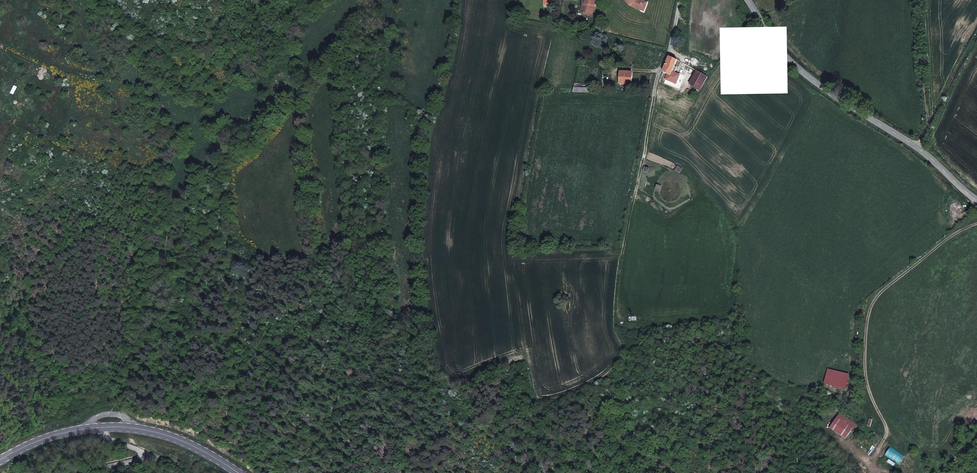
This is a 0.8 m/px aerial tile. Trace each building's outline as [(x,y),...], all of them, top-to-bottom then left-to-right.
[(588,4),(585,14),(591,17),(594,6),(596,6),(596,4),(596,0),(586,0),(586,3),(588,4)] [(634,0),(635,0),(623,0),(629,9),(640,12),(643,4),(636,2),(634,0)] [(634,0),(636,2),(643,4),(640,12),(644,13),(647,4),(637,1),(636,0),(635,0),(634,0)] [(665,72),(671,75),(678,59),(671,56),(665,71),(665,72)] [(707,76),(696,70),(688,83),(699,90),(707,76)] [(631,72),(620,72),(620,83),(631,83),(631,72)] [(645,167),(644,171),(648,172),(648,173),(649,174),(650,175),(651,176),(652,176),(654,176),(655,175),(656,174),(656,172),(656,171),(656,169),(655,168),(654,167),(652,167),(651,167),(650,167),(648,168),(645,167)] [(831,426),(846,435),(852,426),(837,417),(831,426)]
